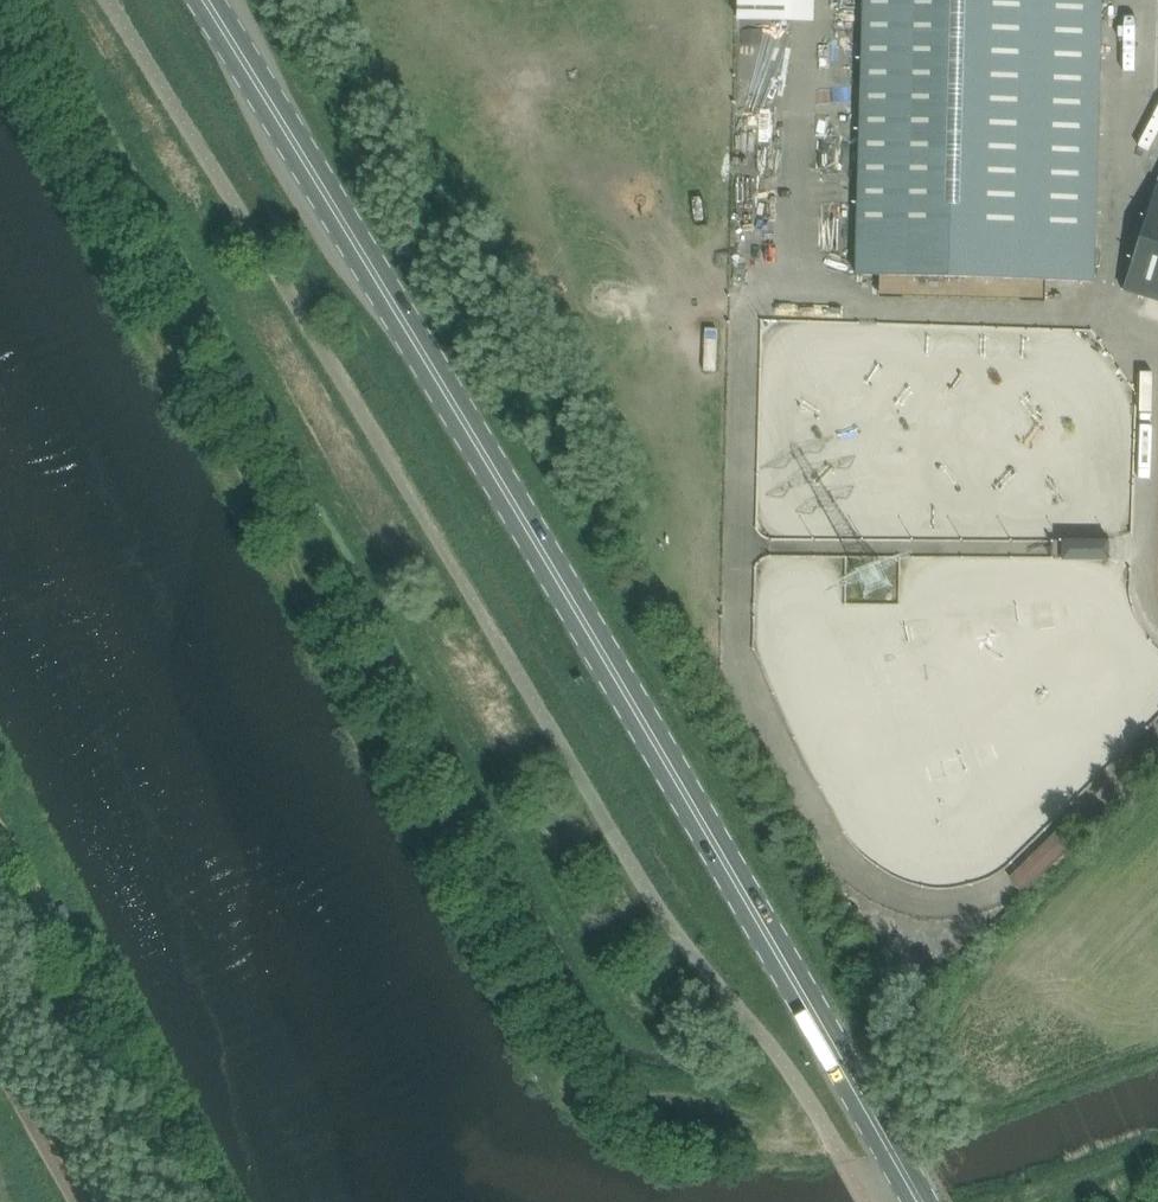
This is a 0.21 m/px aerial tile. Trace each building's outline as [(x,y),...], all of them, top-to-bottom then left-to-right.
[(858,274),(1094,281),(1102,0),(865,0),(858,274)] [(1157,184),(1124,288),(1157,299),(1157,182),(1157,184)] [(1109,540),(1070,540),(1070,542),(1070,556),(1070,558),(1109,558),(1110,559),(1111,557),(1110,556),(1110,542),(1111,542),(1110,539),(1109,540)]
